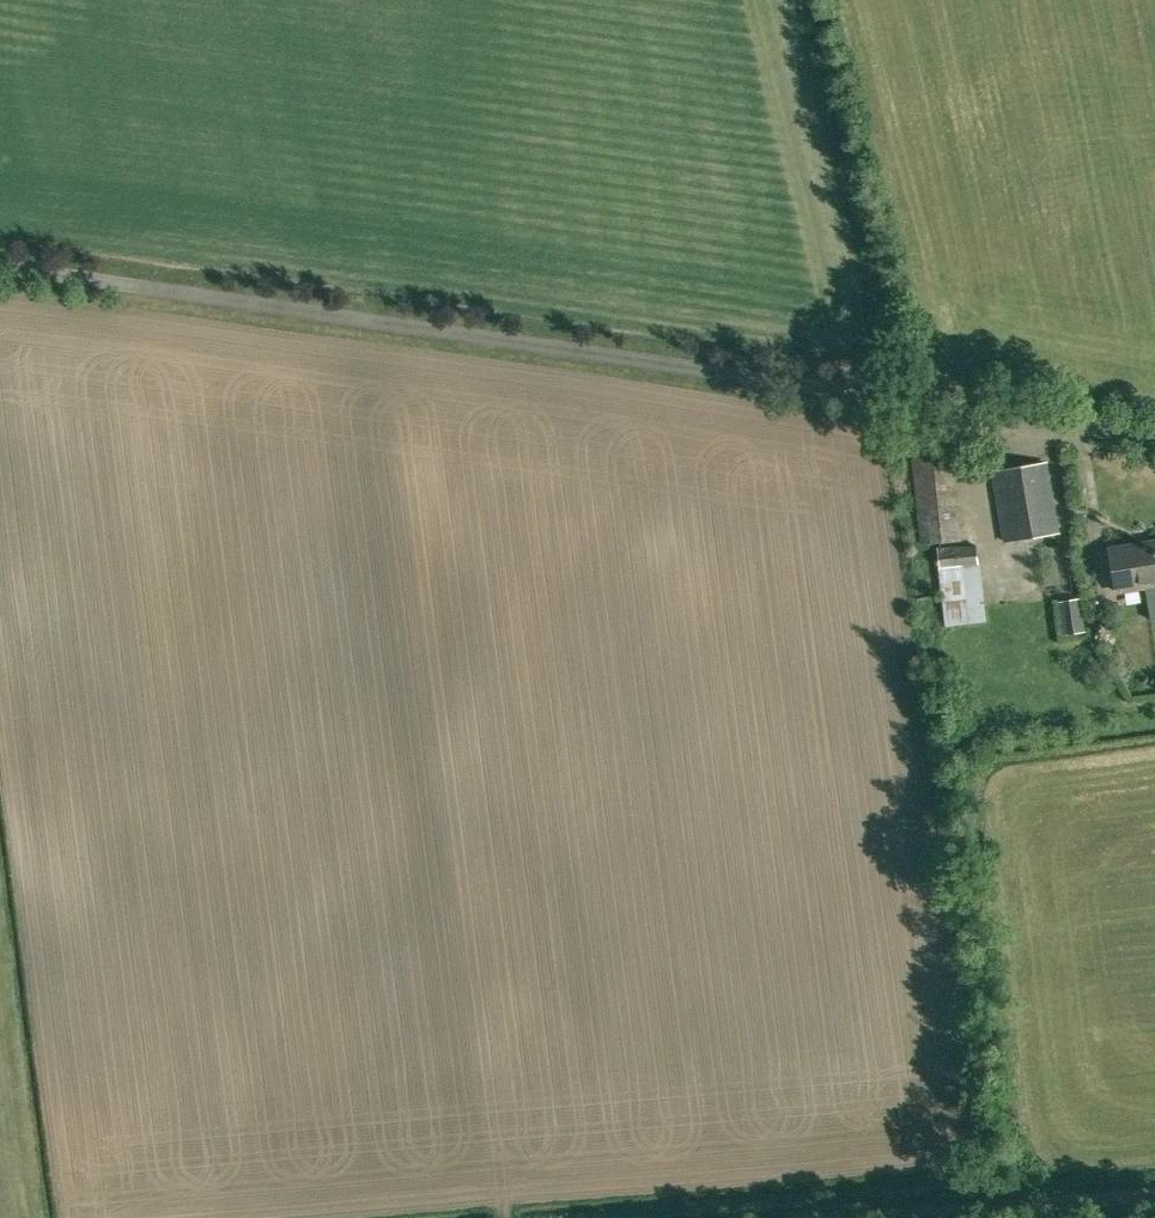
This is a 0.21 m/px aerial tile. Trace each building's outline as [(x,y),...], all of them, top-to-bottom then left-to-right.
[(911,444),(918,546),(962,540),(952,439),(911,444)] [(1058,531),(1046,462),(993,472),(1005,540),(1058,531)] [(1129,545),(1109,548),(1116,591),(1136,588),(1154,585),(1154,541),(1129,545)] [(987,620),(981,569),(978,544),(938,547),(917,549),(920,575),(938,573),(945,625),(987,620)] [(1084,632),(1079,598),(1057,601),(1062,635),(1084,632)]
